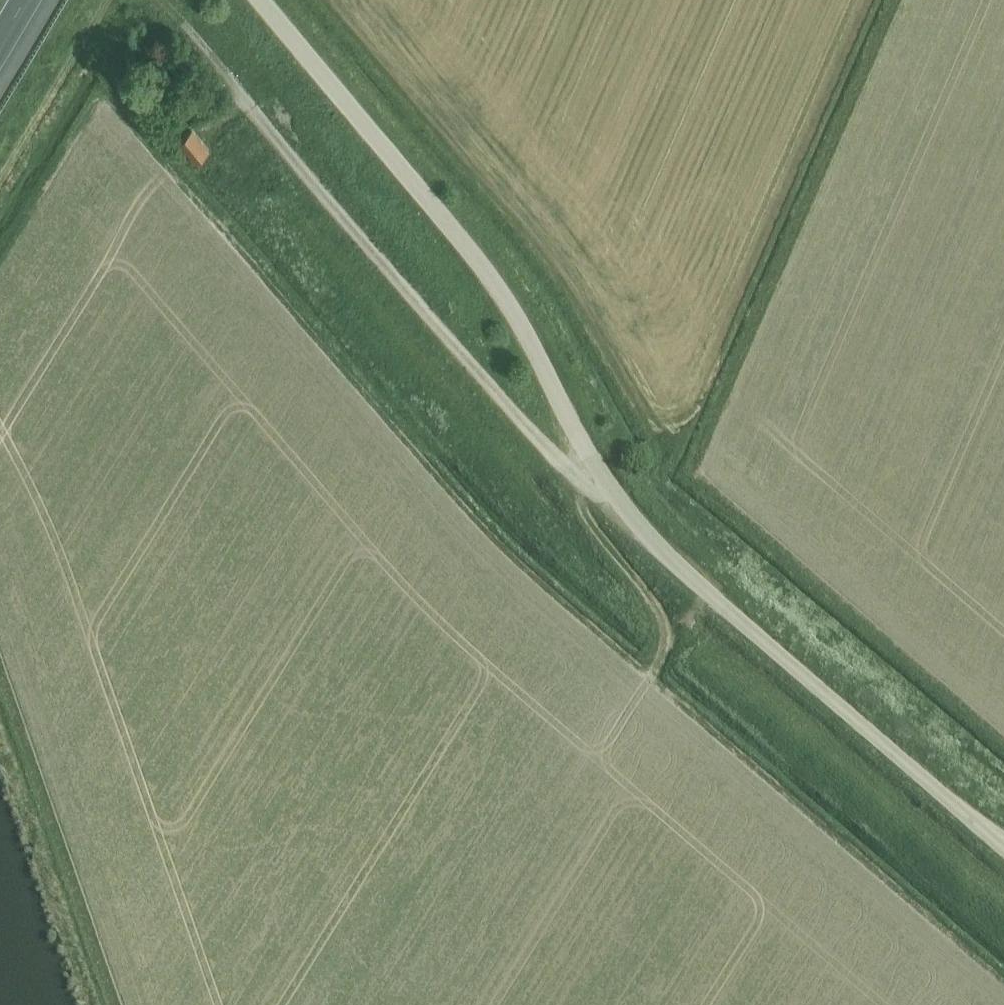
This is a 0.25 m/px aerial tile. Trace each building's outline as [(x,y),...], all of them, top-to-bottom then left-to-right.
[(198,158),(210,148),(193,128),(181,138),(198,158)]
